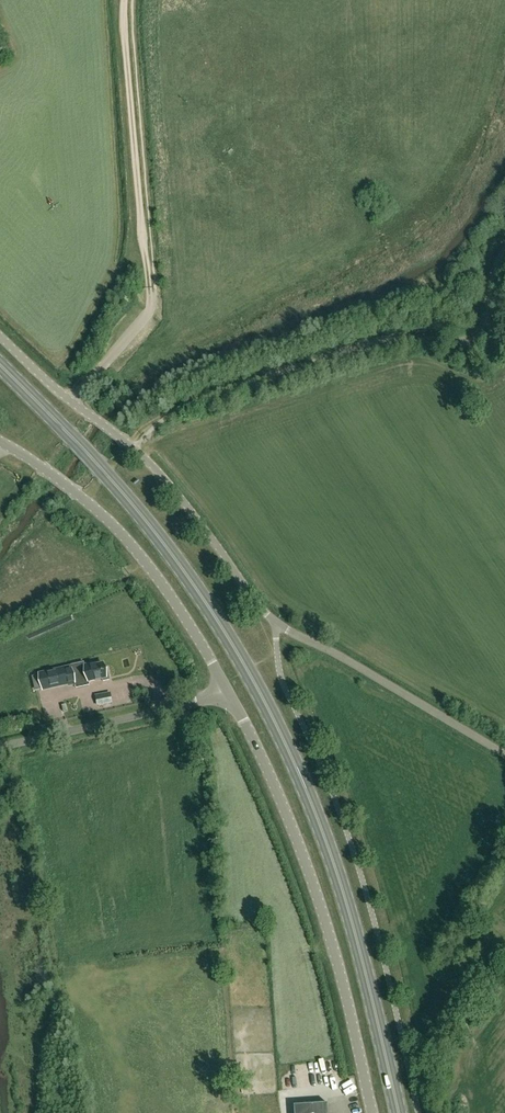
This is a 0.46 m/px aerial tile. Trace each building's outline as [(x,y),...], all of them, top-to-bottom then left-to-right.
[(43,689),(68,684),(75,682),(75,683),(88,679),(89,682),(103,679),(103,681),(110,680),(108,668),(105,669),(104,663),(93,666),(93,664),(85,665),(86,668),(79,669),(79,667),(72,669),(71,666),(64,667),(64,668),(40,673),(43,689)] [(98,705),(112,702),(110,694),(96,696),(98,705)] [(354,1098),(347,1102),(351,1108),(357,1104),(354,1098)] [(295,1105),(294,1105),(295,1112),(328,1112),(328,1103),(295,1105)]
